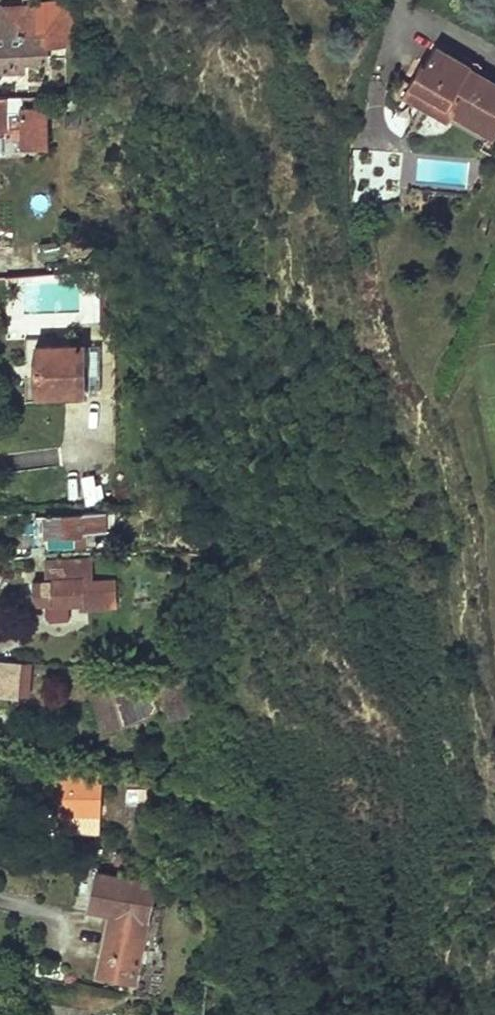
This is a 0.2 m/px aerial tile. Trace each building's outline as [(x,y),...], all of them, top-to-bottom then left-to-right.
[(0,4),(0,68),(25,68),(24,62),(47,61),(45,5),(0,4)] [(412,77),(458,106),(456,109),(494,134),(494,77),(481,69),(471,62),(476,54),(458,43),(453,51),(439,42),(427,61),(424,59),(412,77)] [(486,61),(476,54),(471,62),(481,69),(486,61)] [(412,77),(405,90),(450,118),(456,109),(458,106),(412,77)] [(7,95),(0,95),(0,128),(6,128),(6,136),(21,136),(21,147),(50,146),(48,104),(19,106),(20,111),(7,112),(7,95)] [(75,96),(56,96),(56,107),(75,107),(75,96)] [(80,343),(35,345),(38,393),(82,392),(80,343)] [(47,531),(51,531),(51,541),(85,540),(84,529),(102,529),(102,508),(84,509),(84,512),(47,513),(47,514),(47,531)] [(32,531),(47,531),(47,514),(33,514),(32,531)] [(93,579),(92,557),(84,557),(44,560),(45,578),(33,579),(34,601),(46,601),(47,614),(52,619),(71,618),(70,601),(80,600),(81,606),(118,603),(116,578),(93,579)] [(0,657),(0,689),(9,690),(10,675),(18,676),(19,658),(0,657)] [(176,717),(202,719),(205,674),(179,672),(176,717)] [(160,714),(149,679),(130,678),(111,685),(122,725),(160,714)] [(99,776),(53,774),(52,800),(57,801),(57,825),(87,826),(86,833),(98,833),(98,812),(100,812),(100,804),(98,804),(99,776)] [(156,883),(99,869),(91,905),(114,910),(100,972),(136,981),(156,883)]
